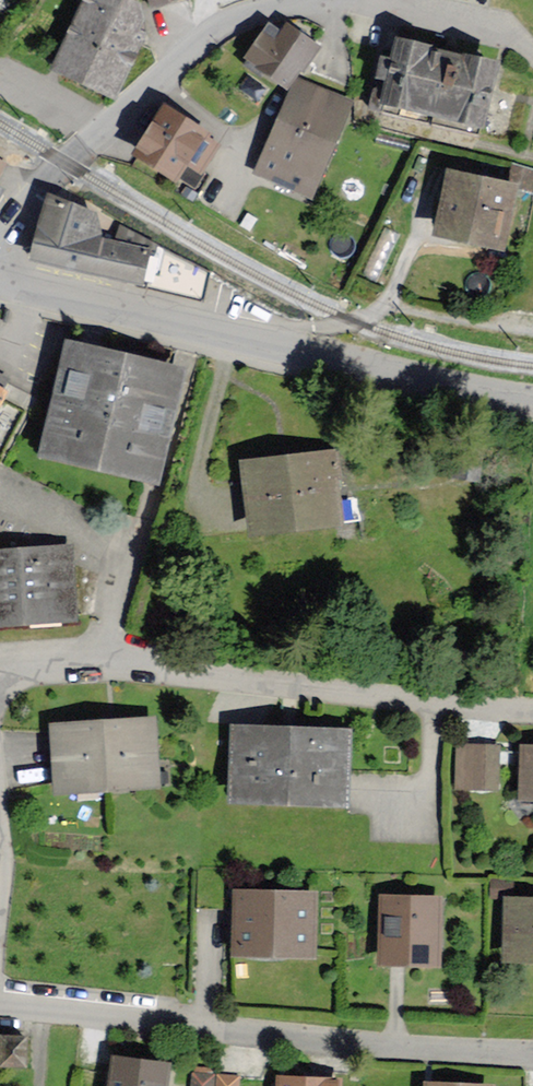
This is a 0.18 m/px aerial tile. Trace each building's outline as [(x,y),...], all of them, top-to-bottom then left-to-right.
[(117,81),(148,10),(125,0),(89,0),(64,58),(117,81)] [(148,10),(180,0),(145,0),(148,10)] [(288,78),(312,41),(286,24),(277,37),(264,29),(248,53),(288,78)] [(473,113),(489,60),(460,51),(456,63),(421,53),(420,41),(399,35),(384,87),(473,113)] [(309,177),(345,100),(301,80),(265,157),(309,177)] [(187,154),(200,163),(218,136),(161,98),(132,140),(176,170),(187,154)] [(447,167),(435,228),(499,240),(511,179),(447,167)] [(33,249),(147,276),(152,256),(103,245),(96,219),(48,203),(33,249)] [(68,336),(43,456),(161,480),(186,359),(68,336)] [(245,458),(250,525),(347,517),(341,450),(245,458)] [(77,617),(73,542),(0,545),(0,621),(77,617)] [(50,719),(55,786),(159,779),(154,711),(50,719)] [(238,722),(236,798),(350,803),(353,727),(238,722)] [(524,793),(532,794),(532,742),(526,741),(524,793)] [(462,745),(462,784),(501,784),(501,745),(462,745)] [(227,888),(229,954),(325,951),(323,885),(227,888)] [(381,890),(380,957),(444,959),(446,892),(381,890)] [(507,957),(532,957),(532,896),(509,895),(507,957)] [(0,1038),(0,1043),(0,1069),(28,1071),(30,1039),(0,1038)] [(119,1046),(113,1085),(168,1085),(172,1055),(119,1046)] [(191,1085),(239,1085),(240,1069),(192,1067),(191,1085)] [(283,1069),(283,1085),(332,1085),(332,1071),(283,1069)] [(423,1077),(423,1085),(495,1085),(495,1078),(423,1077)]
